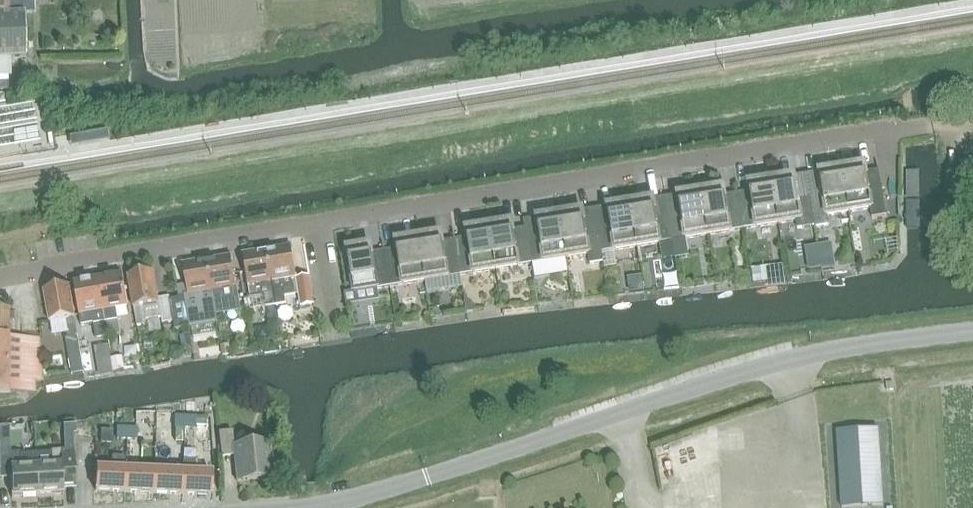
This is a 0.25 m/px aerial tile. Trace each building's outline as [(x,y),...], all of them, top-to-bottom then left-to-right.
[(10,11),(9,0),(0,0),(0,12),(10,11)] [(9,58),(26,57),(25,13),(0,14),(0,77),(10,77),(9,58)] [(39,127),(0,126),(0,146),(38,147),(39,127)] [(865,165),(842,168),(849,212),(871,208),(872,218),(887,216),(878,163),(877,163),(878,171),(866,173),(865,165)] [(808,174),(807,174),(814,218),(816,228),(829,225),(828,215),(849,212),(842,168),(819,172),(821,180),(809,182),(808,174)] [(906,170),(907,197),(919,197),(919,169),(906,170)] [(794,176),(772,180),(779,223),(814,218),(807,174),(806,174),(808,182),(796,184),(794,176)] [(779,223),(772,180),(749,184),(750,192),(738,193),(737,186),(736,186),(743,229),(779,223)] [(724,188),(701,191),(708,235),(743,229),(736,186),(737,194),(725,196),(724,188)] [(666,197),(673,241),(708,235),(701,191),(678,195),(680,203),(668,205),(666,197)] [(653,199),(630,203),(638,246),(673,241),(666,197),(665,197),(666,205),(654,207),(653,199)] [(907,199),(907,227),(920,227),(919,199),(907,199)] [(596,209),(595,209),(602,252),(638,246),(630,203),(608,207),(609,215),(597,216),(596,209)] [(560,214),(567,258),(588,254),(590,264),(604,262),(602,252),(595,209),(594,209),(596,217),(584,219),(583,211),(560,214)] [(532,264),(567,258),(560,214),(537,218),(538,226),(526,228),(525,220),(532,264)] [(512,222),(489,226),(496,269),(532,264),(525,220),(524,220),(525,228),(513,230),(512,222)] [(454,232),(461,275),(496,269),(489,226),(466,230),(468,238),(456,239),(455,232),(454,232)] [(441,234),(419,237),(426,281),(461,275),(454,232),(453,232),(455,240),(443,242),(441,234)] [(384,243),(383,243),(390,287),(426,281),(419,237),(396,241),(397,249),(385,251),(384,243)] [(383,243),(384,251),(372,253),(371,245),(347,249),(354,293),(390,287),(383,243)] [(297,279),(291,246),(267,250),(277,305),(287,304),(285,297),(299,295),(297,279)] [(277,305),(267,250),(243,254),(251,299),(265,296),(267,307),(277,305)] [(832,254),(820,256),(821,258),(822,268),(823,270),(834,268),(832,254)] [(239,299),(231,256),(207,260),(216,312),(217,312),(239,299)] [(821,258),(809,260),(810,270),(822,268),(821,258)] [(183,264),(187,285),(188,295),(185,296),(185,298),(190,327),(219,323),(217,312),(216,312),(207,260),(183,264)] [(159,304),(154,272),(151,272),(151,270),(139,272),(140,274),(129,276),(138,326),(148,325),(147,320),(162,318),(159,304)] [(123,275),(99,279),(109,337),(121,335),(119,320),(118,320),(117,311),(129,309),(123,275)] [(297,279),(299,295),(301,307),(315,304),(310,277),(297,279)] [(109,337),(99,279),(74,283),(80,318),(92,315),(96,339),(109,337)] [(47,287),(47,290),(45,290),(50,323),(65,320),(68,338),(78,336),(69,286),(59,288),(58,286),(47,287)] [(190,327),(185,298),(171,301),(170,296),(158,298),(159,304),(162,318),(163,323),(174,321),(176,330),(190,327)] [(10,336),(11,309),(0,308),(0,336),(10,336)] [(267,309),(270,330),(280,328),(277,308),(267,309)] [(12,336),(0,336),(0,392),(11,392),(12,336)] [(68,338),(66,338),(70,356),(81,354),(78,336),(68,338)] [(37,339),(17,339),(17,356),(32,357),(31,365),(36,365),(37,339)] [(96,349),(98,357),(111,355),(109,347),(96,349)] [(108,357),(108,372),(123,371),(122,356),(108,357)] [(175,428),(185,428),(185,416),(176,416),(175,428)] [(185,416),(185,428),(195,429),(195,417),(185,416)] [(117,439),(127,439),(128,427),(118,427),(117,439)] [(128,427),(127,439),(137,440),(137,428),(128,427)] [(878,429),(837,432),(842,507),(883,505),(878,429)] [(222,458),(235,456),(238,481),(271,477),(267,443),(235,446),(233,431),(219,433),(222,458)] [(73,442),(65,442),(65,450),(74,450),(73,442)] [(51,453),(35,453),(38,494),(63,493),(63,495),(63,489),(76,489),(74,450),(65,450),(51,451),(51,453)] [(38,494),(35,453),(20,454),(20,452),(10,453),(12,498),(13,498),(13,495),(38,494)] [(125,492),(126,469),(124,469),(125,457),(112,457),(112,469),(97,468),(95,491),(125,492)] [(212,473),(200,472),(200,462),(183,461),(183,472),(182,494),(211,495),(212,473)] [(125,492),(153,493),(154,471),(126,469),(125,492)] [(153,493),(182,494),(183,472),(154,471),(153,493)]
